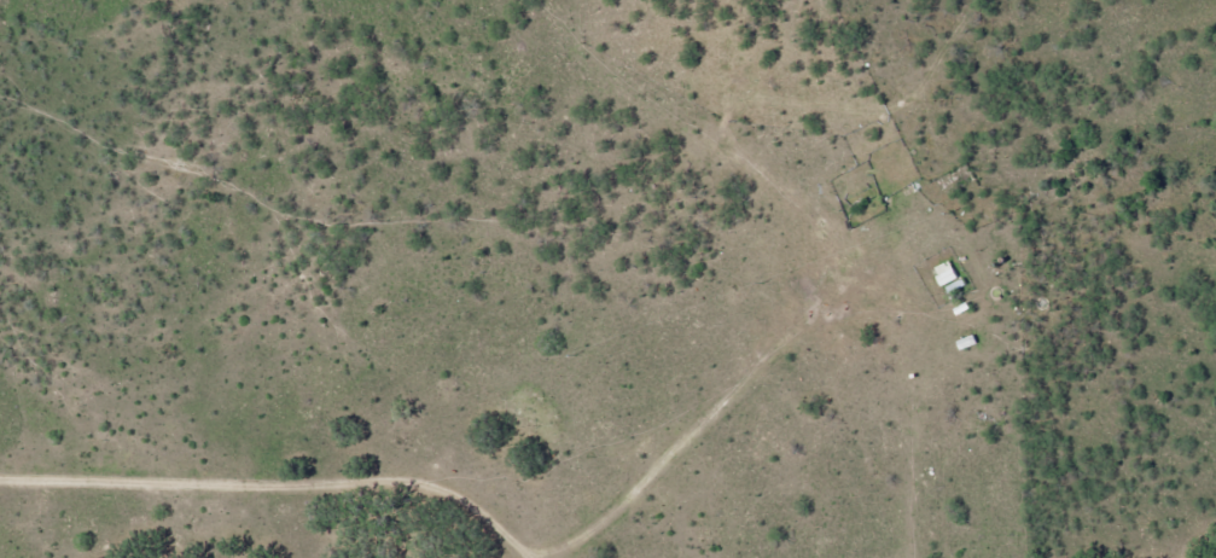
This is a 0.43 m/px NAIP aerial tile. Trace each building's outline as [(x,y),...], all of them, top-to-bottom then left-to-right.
[(941,286),(957,277),(948,261),(931,270),(941,286)] [(957,342),(959,349),(974,345),(971,337),(957,342)]
